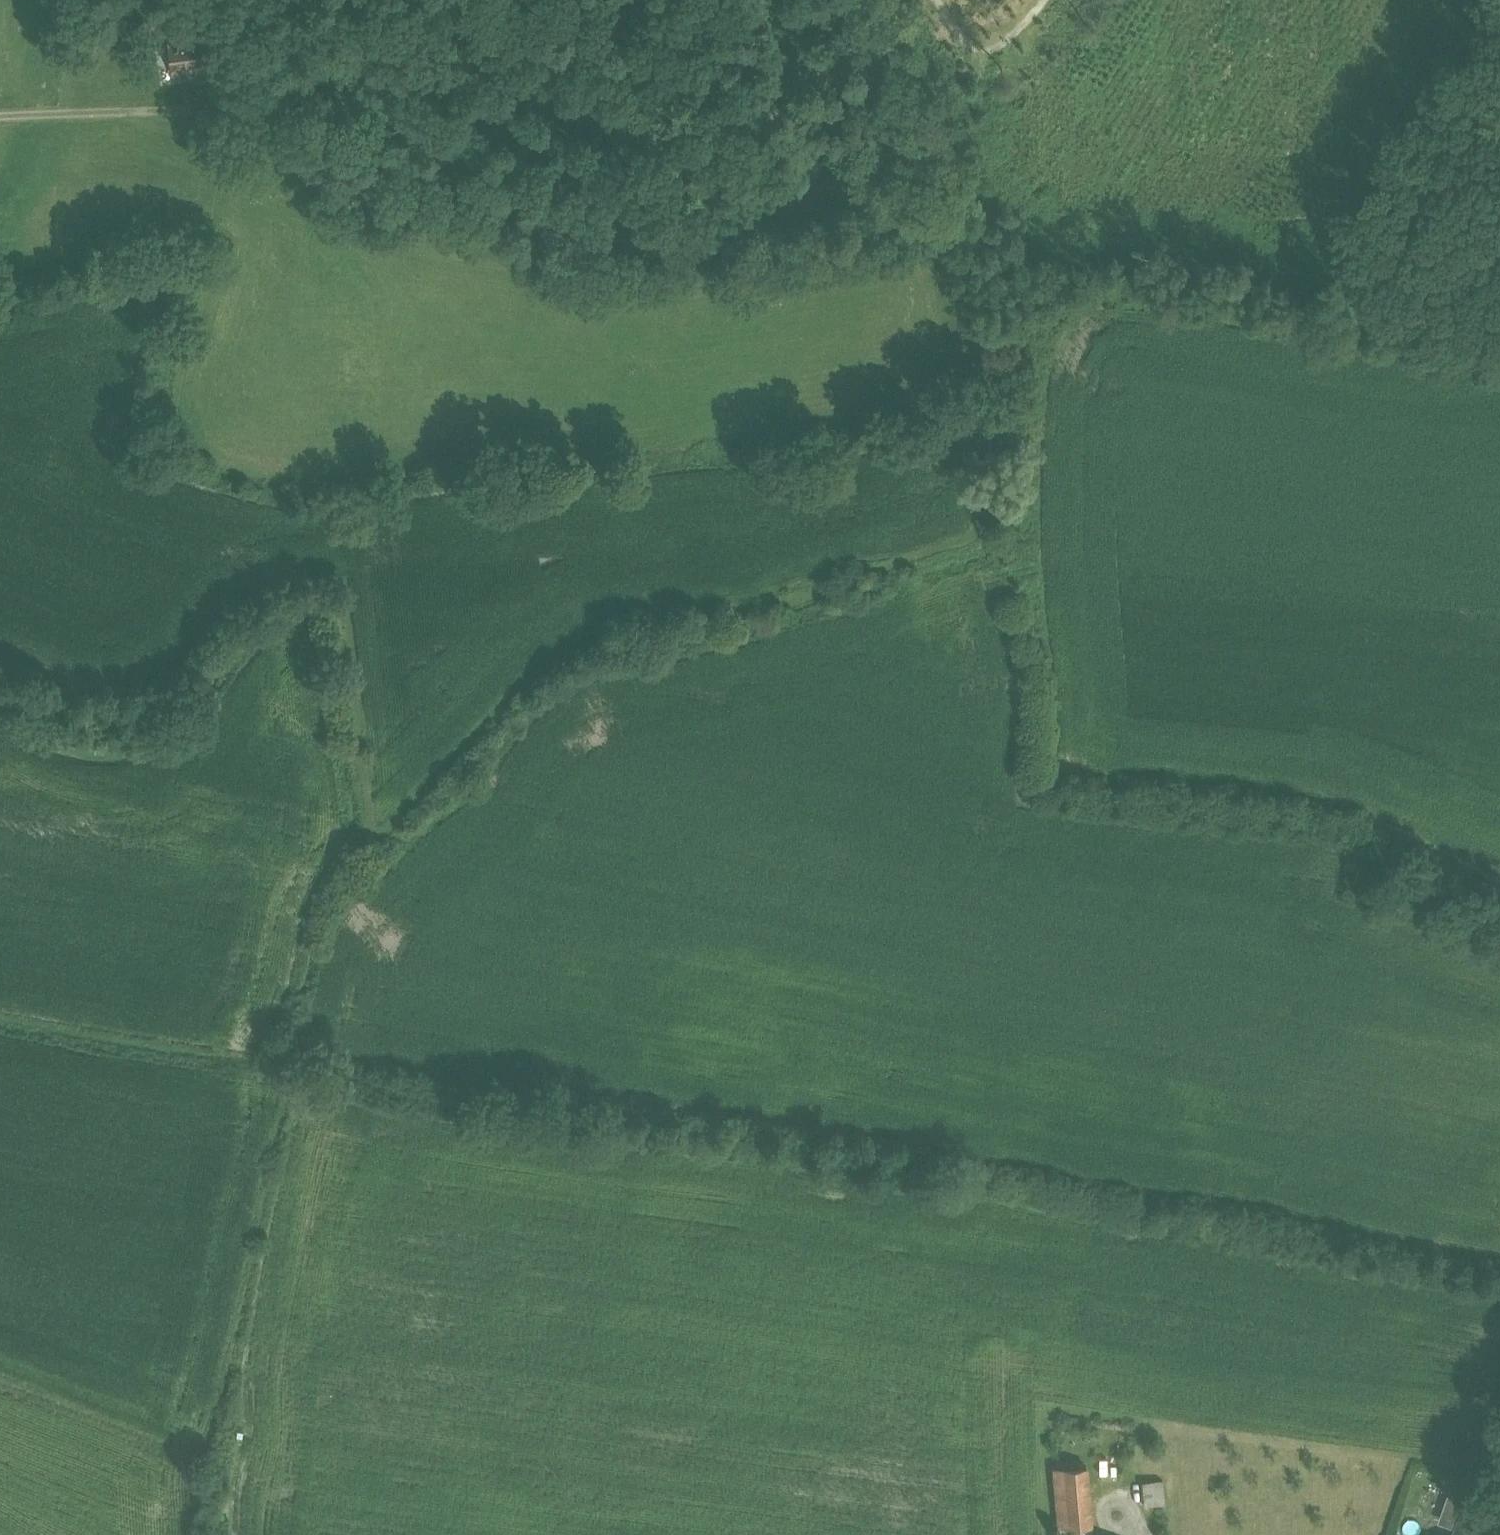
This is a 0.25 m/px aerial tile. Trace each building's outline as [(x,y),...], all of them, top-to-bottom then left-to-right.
[(172,74),(217,68),(212,32),(167,38),(172,74)] [(1086,1463),(1055,1465),(1060,1525),(1091,1522),(1086,1463)] [(1454,1533),(1459,1534),(1476,1534),(1491,1494),(1471,1487),(1454,1533)]
